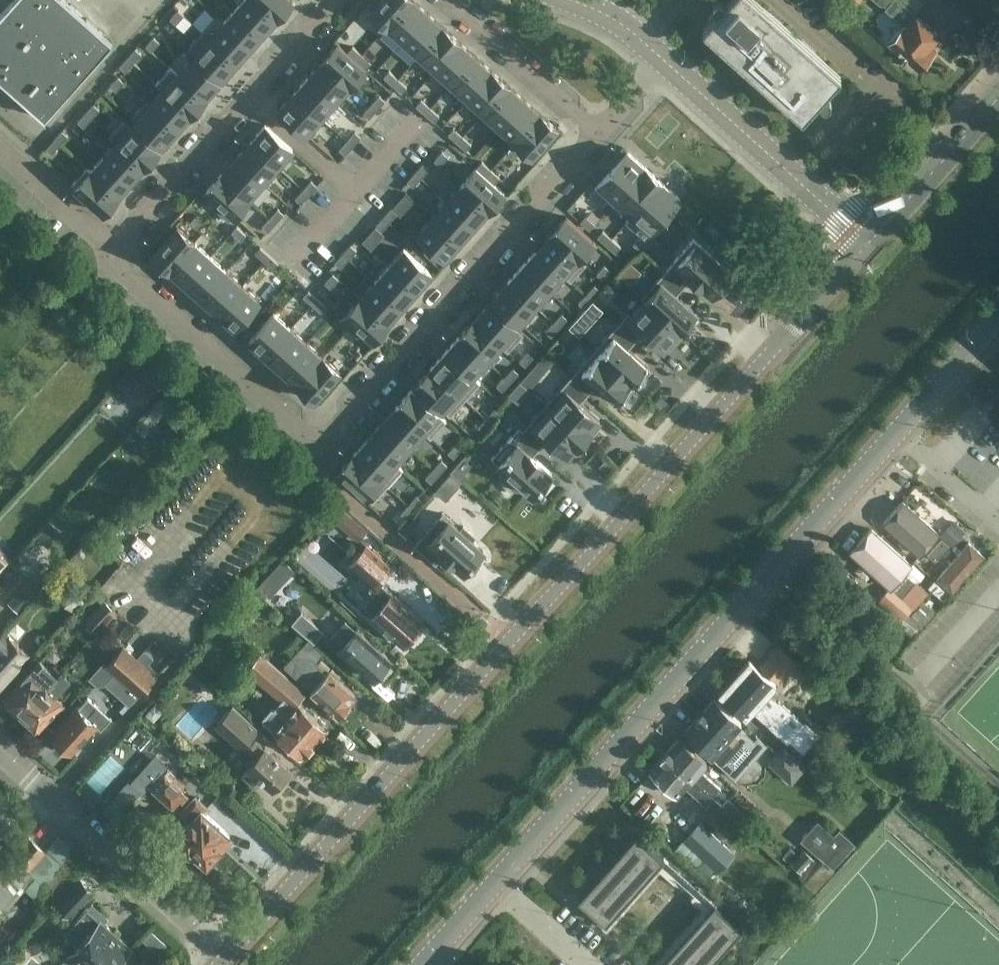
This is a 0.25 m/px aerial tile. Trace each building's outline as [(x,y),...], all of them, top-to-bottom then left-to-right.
[(0,15),(0,78),(45,118),(112,42),(66,0),(13,0),(0,15)] [(278,17),(259,0),(243,0),(236,7),(264,32),(278,17)] [(291,0),(259,0),(278,17),(292,1),(291,0)] [(387,26),(410,0),(381,0),(371,11),(387,26)] [(414,0),(410,0),(387,26),(403,40),(428,13),(414,0)] [(713,10),(715,11),(718,12),(703,30),(803,119),(818,102),(820,106),(823,107),(824,107),(827,107),(830,106),(832,103),(832,100),(831,97),(829,94),(826,93),(841,76),(756,0),(729,0),(726,3),(725,1),(724,0),(715,0),(714,1),(712,3),(712,7),(713,10)] [(931,52),(928,50),(940,36),(914,12),(924,2),(922,0),(893,0),(886,8),(904,24),(888,42),(917,67),(919,65),(924,66),(930,59),(928,55),(931,52)] [(264,32),(236,7),(223,22),(250,47),(264,32)] [(184,15),(178,9),(170,18),(176,24),(184,15)] [(428,13),(403,40),(419,55),(444,27),(428,13)] [(237,62),(250,47),(223,22),(209,37),(237,62)] [(460,41),(444,27),(419,55),(435,69),(460,41)] [(159,42),(153,37),(145,46),(151,51),(159,42)] [(195,53),(223,77),(237,62),(209,37),(195,53)] [(460,41),(435,69),(451,83),(476,56),(460,41)] [(347,52),(337,43),(322,60),(350,85),(365,68),(356,60),(347,52)] [(356,60),(361,54),(353,46),(347,52),(356,60)] [(141,53),(135,48),(127,57),(133,62),(141,53)] [(365,68),(370,62),(361,54),(356,60),(365,68)] [(492,70),(476,56),(451,83),(467,98),(492,70)] [(133,62),(127,57),(119,66),(125,71),(133,62)] [(177,74),(204,99),(218,83),(190,59),(177,74)] [(308,76),(336,101),(350,85),(322,60),(308,76)] [(492,70),(467,98),(483,112),(508,85),(492,70)] [(392,85),(398,79),(389,71),(383,77),(392,85)] [(204,99),(177,74),(163,89),(191,114),(204,99)] [(124,82),(118,76),(110,85),(116,90),(124,82)] [(336,101),(308,76),(293,92),(321,117),(336,101)] [(401,92),(406,86),(398,79),(392,85),(401,92)] [(524,99),(508,85),(483,112),(499,127),(524,99)] [(177,129),(191,114),(163,89),(149,104),(177,129)] [(279,109),(307,133),(321,117),(293,92),(279,109)] [(385,100),(379,95),(371,104),(377,109),(385,100)] [(425,113),(430,107),(421,99),(416,105),(425,113)] [(499,127),(516,141),(540,113),(524,99),(499,127)] [(99,109),(93,104),(86,113),(91,118),(99,109)] [(136,119),(163,144),(177,129),(149,104),(136,119)] [(377,109),(371,104),(363,113),(369,118),(377,109)] [(433,121),(439,115),(430,107),(425,113),(433,121)] [(91,118),(86,113),(78,121),(84,127),(91,118)] [(556,128),(540,113),(516,141),(532,155),(556,128)] [(250,141),(277,166),(293,149),(265,124),(250,141)] [(159,149),(131,125),(117,141),(145,165),(159,149)] [(457,142),(462,136),(453,128),(448,134),(457,142)] [(68,135),(62,130),(54,139),(60,144),(68,135)] [(361,137),(355,131),(347,140),(353,145),(361,137)] [(466,150),(471,144),(462,136),(457,142),(466,150)] [(60,144),(54,139),(46,148),(52,153),(60,144)] [(353,145),(347,140),(339,149),(345,154),(353,145)] [(131,181),(145,165),(117,141),(103,156),(131,181)] [(277,166),(250,141),(235,157),(263,182),(277,166)] [(447,156),(442,151),(434,160),(440,165),(447,156)] [(627,151),(594,188),(612,204),(645,167),(627,151)] [(131,181),(103,156),(90,171),(117,196),(131,181)] [(221,174),(249,198),(263,182),(235,157),(221,174)] [(485,175),(490,169),(481,162),(476,167),(485,175)] [(429,168),(423,163),(415,172),(421,177),(429,168)] [(485,175),(476,167),(461,184),(489,209),(504,192),(494,183),(485,175)] [(645,167),(612,204),(613,204),(616,201),(632,215),(661,182),(645,167)] [(494,183),(499,177),(490,169),(485,175),(494,183)] [(76,186),(104,211),(117,196),(90,171),(76,186)] [(421,177),(415,172),(407,181),(413,186),(421,177)] [(207,190),(234,214),(249,198),(221,174),(207,190)] [(317,186),(311,180),(303,189),(309,194),(317,186)] [(632,215),(625,222),(644,238),(680,198),(661,182),(632,215)] [(474,225),(489,209),(461,184),(447,200),(474,225)] [(309,194),(303,189),(295,198),(301,203),(309,194)] [(219,213),(225,207),(216,199),(211,205),(219,213)] [(474,225),(447,200),(432,216),(460,241),(474,225)] [(228,221),(234,215),(225,207),(219,213),(228,221)] [(284,214),(278,208),(270,217),(276,223),(284,214)] [(397,213),(391,208),(383,216),(389,222),(397,213)] [(586,215),(580,221),(589,229),(594,223),(586,215)] [(389,222),(383,216),(375,225),(381,231),(389,222)] [(418,233),(445,257),(460,241),(432,216),(418,233)] [(566,216),(551,233),(583,260),(597,244),(566,216)] [(276,223),(270,217),(262,226),(268,231),(276,223)] [(240,240),(246,234),(237,226),(232,232),(240,240)] [(153,255),(169,269),(194,242),(178,227),(153,255)] [(603,231),(597,237),(606,244),(611,238),(603,231)] [(551,233),(536,249),(571,280),(586,264),(583,260),(551,233)] [(611,238),(606,244),(615,253),(621,247),(611,238)] [(654,238),(647,246),(663,262),(671,254),(654,238)] [(693,239),(666,269),(684,286),(692,277),(712,294),(715,290),(719,293),(731,279),(727,276),(731,273),(693,239)] [(194,242),(169,269),(185,284),(210,256),(194,242)] [(356,249),(350,244),(342,253),(348,258),(356,249)] [(264,261),(269,255),(260,247),(255,253),(264,261)] [(388,265),(416,290),(431,274),(403,249),(388,265)] [(536,249),(522,266),(549,290),(563,275),(570,281),(571,280),(536,249)] [(348,258),(342,253),(334,262),(340,267),(348,258)] [(273,269),(278,263),(269,255),(264,261),(273,269)] [(226,270),(210,256),(185,284),(201,298),(226,270)] [(374,281),(402,306),(416,290),(388,265),(374,281)] [(605,265),(596,274),(602,279),(603,279),(610,270),(605,265)] [(522,266),(507,282),(535,307),(549,290),(522,266)] [(666,269),(642,296),(680,330),(682,328),(685,331),(697,317),(694,314),(695,312),(676,295),(684,286),(666,269)] [(201,298),(218,312),(242,285),(226,270),(201,298)] [(338,278),(332,273),(324,282),(330,287),(338,278)] [(402,306),(374,281),(360,298),(387,322),(402,306)] [(507,282),(492,298),(520,323),(535,307),(507,282)] [(218,312),(234,327),(258,299),(242,285),(218,312)] [(594,285),(586,294),(592,299),(600,290),(594,285)] [(312,304),(317,298),(308,290),(303,296),(312,304)] [(586,294),(578,303),(584,308),(592,299),(586,294)] [(628,312),(618,323),(636,340),(644,331),(664,348),(665,346),(669,349),(681,335),(678,332),(680,330),(642,296),(641,297),(645,300),(632,315),(628,312)] [(321,312),(326,306),(317,298),(312,304),(321,312)] [(345,314),(373,338),(387,322),(360,298),(345,314)] [(489,303),(474,319),(509,350),(523,334),(516,327),(489,303)] [(250,341),(266,356),(291,328),(275,313),(250,341)] [(561,313),(553,323),(559,328),(567,319),(561,313)] [(348,328),(354,322),(345,314),(339,320),(348,328)] [(474,319),(459,336),(487,360),(500,345),(507,352),(509,350),(474,319)] [(357,336),(362,330),(354,322),(348,328),(357,336)] [(553,323),(545,331),(551,337),(559,328),(553,323)] [(618,323),(594,350),(632,384),(633,381),(637,384),(649,371),(646,368),(647,366),(628,349),(636,340),(618,323)] [(291,328),(266,356),(282,370),(307,342),(291,328)] [(459,336),(445,352),(479,383),(480,382),(473,376),(487,360),(459,336)] [(323,357),(307,342),(282,370),(298,384),(323,357)] [(594,350),(570,377),(588,393),(596,384),(616,401),(617,400),(621,403),(633,389),(630,385),(632,384),(594,350)] [(527,351),(519,360),(525,366),(533,357),(527,351)] [(445,352),(430,368),(465,400),(479,383),(445,352)] [(323,357),(298,384),(315,399),(340,372),(323,357)] [(125,386),(144,403),(163,383),(144,365),(125,386)] [(430,368),(415,385),(450,416),(465,400),(430,368)] [(513,368),(505,376),(511,382),(519,373),(513,368)] [(505,376),(497,386),(502,391),(511,382),(505,376)] [(570,377),(546,404),(587,440),(598,428),(597,423),(599,419),(580,402),(588,393),(570,377)] [(411,389),(397,406),(431,437),(446,420),(411,389)] [(519,426),(519,427),(541,447),(549,438),(568,455),(571,452),(576,453),(587,440),(546,404),(523,430),(519,426)] [(397,406),(382,422),(410,447),(423,432),(430,438),(431,437),(397,406)] [(494,409),(486,419),(492,424),(500,414),(494,409)] [(486,419),(478,427),(484,432),(492,424),(486,419)] [(382,422),(367,439),(402,470),(403,469),(396,462),(410,447),(382,422)] [(519,427),(491,458),(510,474),(507,478),(508,479),(518,488),(521,485),(532,495),(536,491),(539,494),(551,480),(548,477),(551,473),(533,456),(541,447),(519,427)] [(367,439),(352,455),(387,486),(402,470),(367,439)] [(456,443),(448,452),(454,458),(462,449),(456,443)] [(352,455),(338,471),(373,502),(387,486),(352,455)] [(441,459),(433,468),(439,474),(447,465),(441,459)] [(433,468),(425,477),(431,483),(439,474),(433,468)] [(417,495),(408,505),(414,510),(423,501),(417,495)] [(901,498),(882,520),(919,554),(939,530),(901,498)] [(408,505),(401,514),(407,519),(414,510),(408,505)] [(442,513),(414,544),(436,564),(444,554),(464,572),(467,568),(470,571),(484,556),(480,553),(483,550),(472,540),(475,536),(463,526),(460,529),(442,513)] [(49,520),(35,535),(48,546),(61,531),(49,520)] [(856,541),(843,555),(885,592),(906,569),(879,545),(870,554),(856,541)] [(422,621),(383,587),(379,582),(392,568),(376,554),(365,544),(348,563),(371,584),(368,588),(375,595),(374,597),(373,596),(371,596),(364,604),(365,608),(372,614),(370,616),(401,644),(422,621)] [(11,558),(0,548),(0,569),(11,558)] [(285,556),(259,583),(274,598),(300,570),(285,556)] [(73,578),(57,595),(75,612),(91,594),(73,578)] [(23,585),(7,602),(19,613),(35,596),(23,585)] [(104,600),(85,622),(97,632),(116,611),(104,600)] [(301,610),(291,622),(309,638),(283,667),(310,691),(309,692),(336,716),(354,696),(327,672),(326,673),(322,670),(324,668),(316,661),(325,652),(314,642),(324,631),(301,610)] [(346,620),(329,638),(345,652),(342,655),(370,679),(387,659),(363,637),(367,633),(358,625),(355,628),(346,620)] [(24,657),(0,635),(0,683),(24,657)] [(778,644),(757,668),(748,660),(734,677),(803,739),(812,728),(804,720),(802,722),(779,701),(778,702),(768,693),(797,660),(778,644)] [(124,646),(106,665),(139,694),(156,675),(124,646)] [(261,651),(246,668),(280,700),(274,707),(271,707),(262,716),(262,720),(274,730),(273,731),(281,739),(276,745),(286,755),(292,749),(300,757),(325,729),(297,704),(307,693),(261,651)] [(4,699),(21,714),(59,672),(51,665),(50,667),(41,658),(4,699)] [(59,672),(21,714),(38,729),(61,703),(52,694),(66,679),(59,672)] [(803,739),(734,677),(719,693),(746,717),(754,709),(788,740),(789,739),(797,745),(803,739)] [(86,717),(96,706),(86,697),(76,708),(75,707),(50,735),(70,753),(95,725),(86,717)] [(714,699),(699,715),(735,747),(739,742),(743,745),(746,742),(733,731),(740,723),(714,699)] [(228,709),(214,724),(241,748),(255,733),(228,709)] [(735,747),(699,715),(685,731),(712,755),(711,756),(724,768),(729,762),(742,773),(751,762),(735,747)] [(127,736),(139,748),(152,736),(140,724),(127,736)] [(761,753),(769,759),(786,739),(778,732),(761,753)] [(679,738),(664,754),(708,793),(709,792),(714,797),(721,789),(699,770),(706,763),(679,738)] [(270,790),(288,770),(263,747),(262,748),(254,741),(246,749),(254,757),(245,767),(247,769),(241,775),(250,783),(255,777),(270,790)] [(708,793),(664,754),(650,770),(677,795),(684,786),(701,801),(708,793)] [(160,774),(149,786),(173,808),(184,796),(178,791),(182,786),(173,777),(168,782),(160,774)] [(195,794),(178,813),(188,822),(173,839),(174,839),(170,843),(171,849),(177,854),(182,854),(186,850),(187,851),(189,849),(204,863),(218,849),(217,848),(228,835),(202,812),(209,806),(195,794)] [(10,822),(0,814),(0,833),(10,822)] [(818,855),(823,849),(835,860),(848,846),(835,834),(834,835),(817,820),(799,839),(818,855)] [(716,872),(733,852),(699,821),(681,840),(716,872)] [(636,833),(578,899),(606,923),(656,867),(687,894),(695,886),(636,833)] [(47,909),(89,863),(59,836),(46,852),(28,837),(11,856),(0,868),(0,917),(24,889),(47,909)] [(71,916),(93,891),(79,879),(57,903),(71,916)] [(659,964),(709,964),(742,928),(699,889),(691,898),(706,912),(659,964)] [(81,941),(68,955),(79,964),(112,964),(129,947),(87,908),(68,929),(81,941)] [(11,930),(0,920),(0,944),(11,930)]
